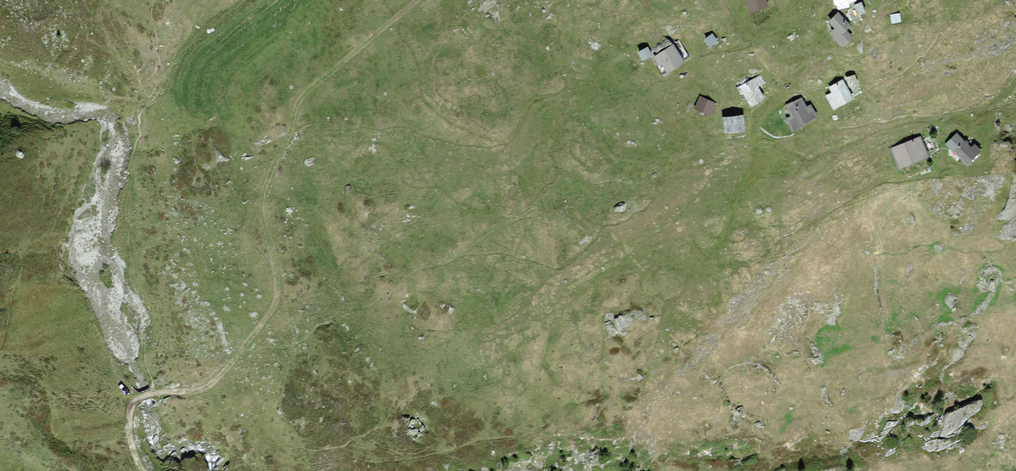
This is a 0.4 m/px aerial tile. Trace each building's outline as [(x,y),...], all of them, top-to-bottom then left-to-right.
[(754,14),(771,7),(768,0),(757,0),(750,3),(754,14)] [(847,9),(864,4),(863,0),(844,0),(847,9)] [(874,6),(866,10),(871,18),(879,14),(874,6)] [(868,35),(847,17),(836,31),(856,49),(868,35)] [(909,18),(911,28),(919,26),(917,17),(909,18)] [(719,45),(713,37),(708,41),(714,48),(719,45)] [(687,63),(676,48),(660,60),(671,75),(687,63)] [(654,56),(650,50),(643,56),(647,61),(654,56)] [(866,87),(863,80),(857,83),(861,90),(866,87)] [(769,100),(759,84),(745,93),(756,109),(769,100)] [(861,102),(848,85),(833,96),(846,113),(861,102)] [(717,106),(703,100),(698,110),(712,117),(717,106)] [(819,120),(806,103),(789,116),(803,133),(819,120)] [(749,131),(747,119),(731,121),(733,134),(749,131)] [(958,147),(986,169),(996,156),(968,134),(958,147)] [(904,151),(913,171),(939,160),(931,140),(904,151)]
